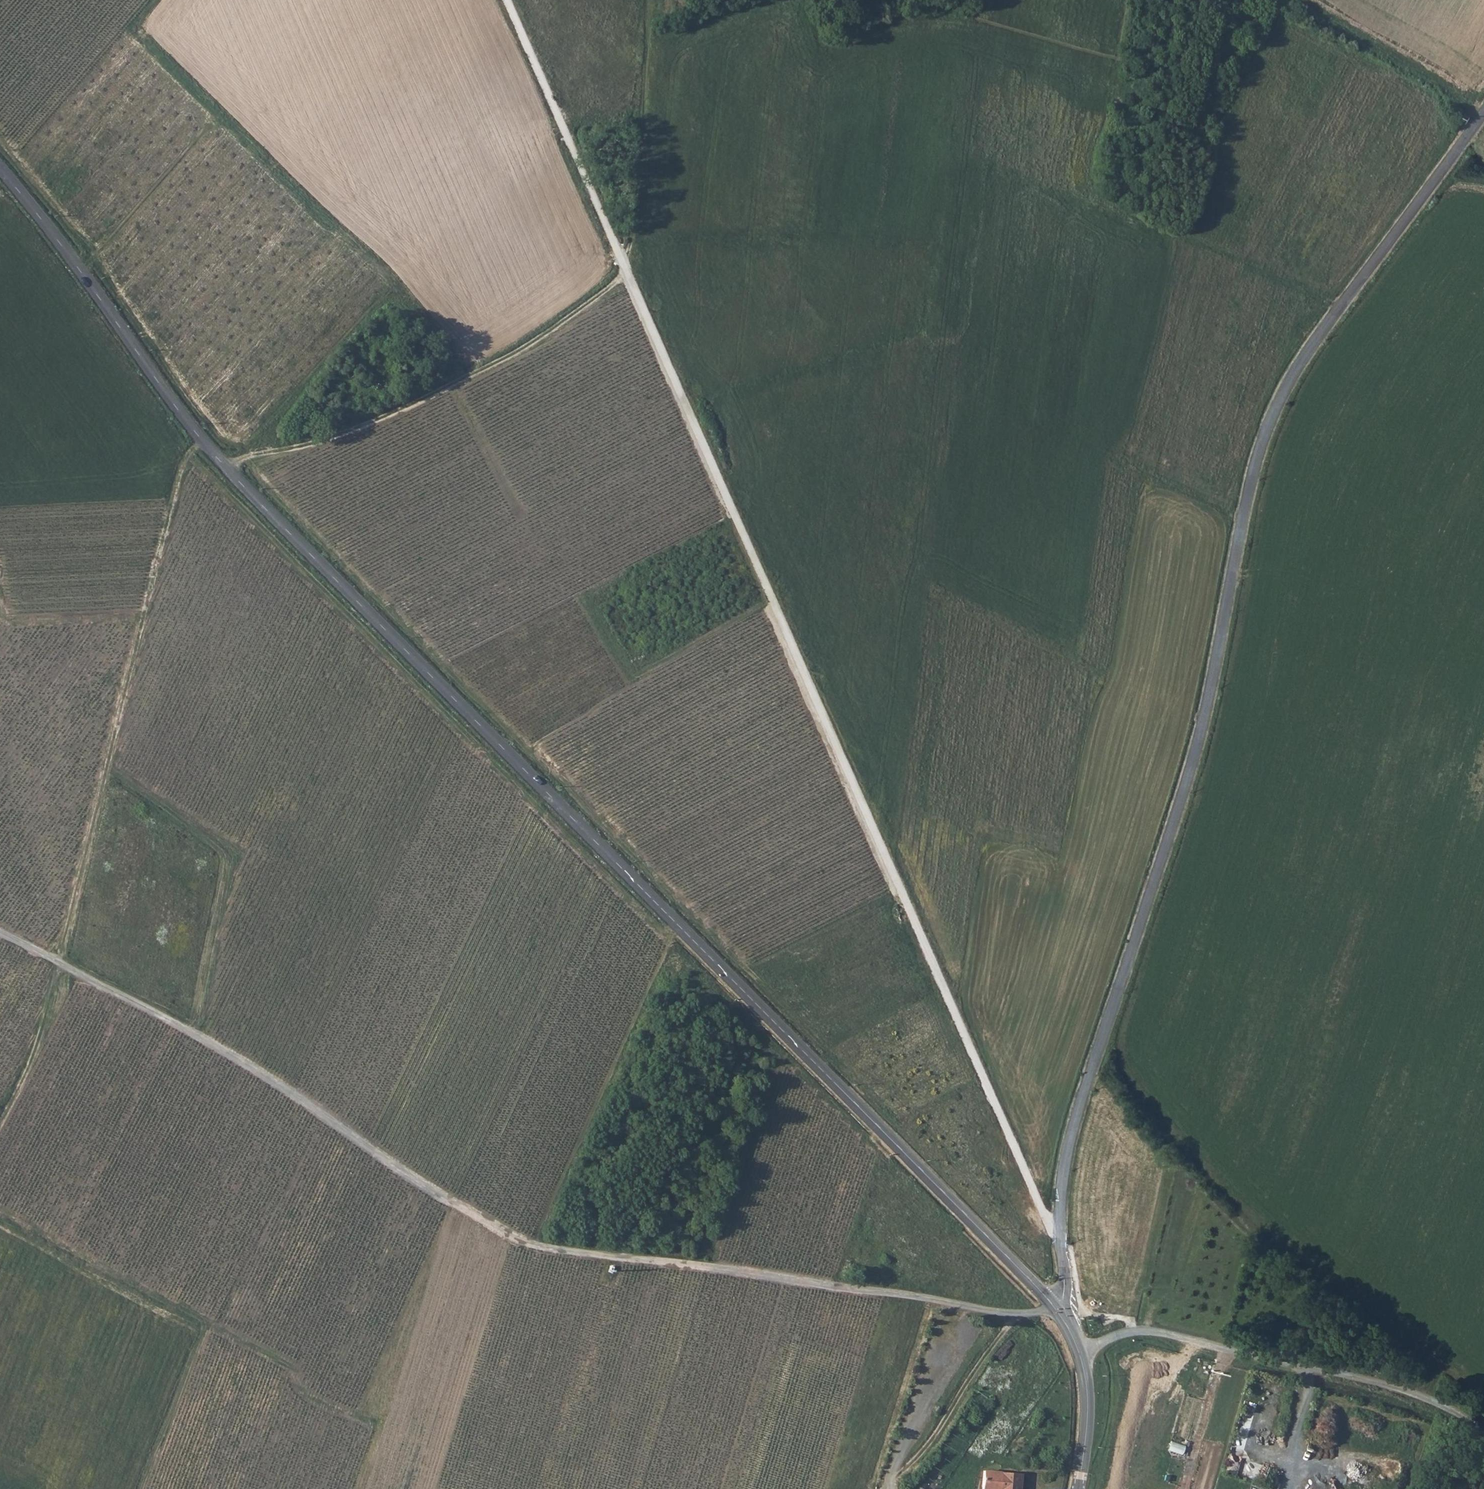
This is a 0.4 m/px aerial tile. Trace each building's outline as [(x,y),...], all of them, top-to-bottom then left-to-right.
[(997,1488),(1021,1488),(1022,1472),(985,1469),(984,1488),(997,1488)]
